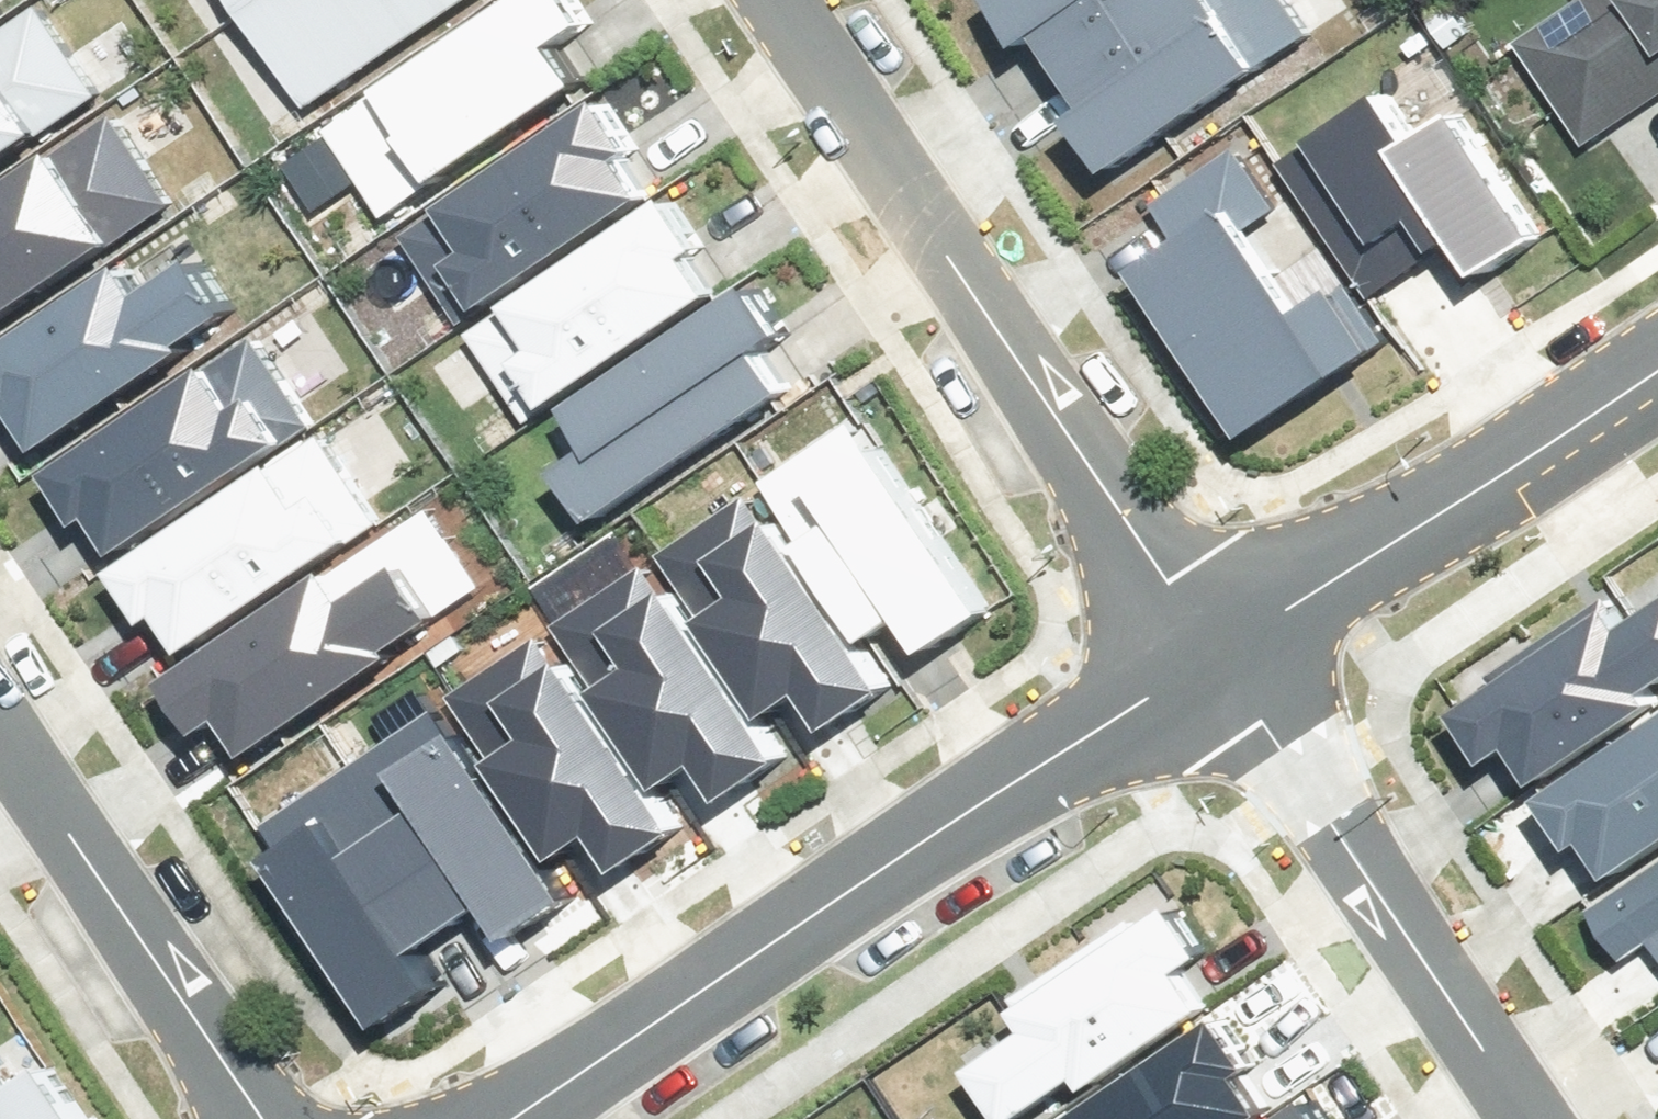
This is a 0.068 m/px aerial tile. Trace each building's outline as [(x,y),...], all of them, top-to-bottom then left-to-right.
[(256,8),(321,104),(477,0),(268,0),(256,8)] [(592,0),(515,0),(350,124),(409,203),(575,78),(557,55),(606,19),(592,0)] [(1081,67),(1181,0),(1016,0),(1040,36),(1054,26),(1081,67)] [(1122,161),(1323,27),(1305,0),(1181,0),(1081,67),(1105,102),(1090,113),(1122,161)] [(1498,55),(1569,155),(1657,93),(1657,0),(1576,0),(1498,55)] [(0,34),(0,150),(99,86),(45,5),(0,34)] [(1297,163),(1396,322),(1560,221),(1496,119),(1480,129),(1444,72),(1297,163)] [(619,96),(420,239),(481,323),(657,195),(634,165),(657,148),(619,96)] [(159,196),(102,113),(0,183),(0,304),(159,196)] [(1217,185),(1129,245),(1215,368),(1169,399),(1217,469),(1387,352),(1327,266),(1291,291),(1217,185)] [(678,195),(488,340),(558,430),(723,303),(693,264),(717,245),(678,195)] [(0,337),(0,403),(9,417),(32,403),(52,433),(245,308),(205,248),(154,281),(134,250),(0,337)] [(636,434),(577,475),(613,527),(794,401),(765,360),(795,339),(768,300),(616,406),(636,434)] [(259,329),(43,466),(66,501),(95,482),(131,538),(317,420),(259,329)] [(776,473),(882,630),(911,610),(939,651),(1001,609),(884,435),(869,444),(854,421),(776,473)] [(181,598),(203,631),(391,508),(335,423),(123,562),(157,613),(181,598)] [(669,547),(775,704),(804,685),(832,725),(894,683),(777,509),(762,519),(747,496),(669,547)] [(345,557),(179,667),(216,723),(241,707),(260,737),(448,613),(407,552),(362,582),(345,557)] [(571,616),(677,774),(706,754),(733,794),(796,753),(678,578),(664,588),(648,565),(571,616)] [(1436,693),(1485,764),(1516,744),(1528,762),(1657,674),(1657,597),(1620,623),(1594,585),(1436,693)] [(470,684),(575,841),(605,822),(632,862),(694,820),(577,646),(562,656),(547,632),(470,684)] [(445,701),(360,757),(465,916),(496,895),(517,927),(585,883),(476,719),(463,727),(445,701)] [(1549,793),(1606,869),(1657,831),(1657,712),(1549,793)] [(432,937),(465,916),(360,757),(273,813),(292,842),(284,846),(392,1010),(453,970),(432,937)] [(1657,986),(1657,860),(1629,879),(1642,898),(1612,919),(1657,986)] [(1052,1009),(979,1058),(1014,1111),(1087,1063),(1095,1075),(1215,996),(1188,955),(1214,938),(1182,891),(1037,987),(1052,1009)] [(1277,1099),(1252,1063),(1264,1055),(1232,1007),(1074,1113),(1078,1118),(1247,1118),(1277,1099)] [(61,1051),(17,1080),(0,1055),(0,1118),(106,1118),(61,1051)] [(1322,1077),(1262,1118),(1351,1118),(1322,1077)]
